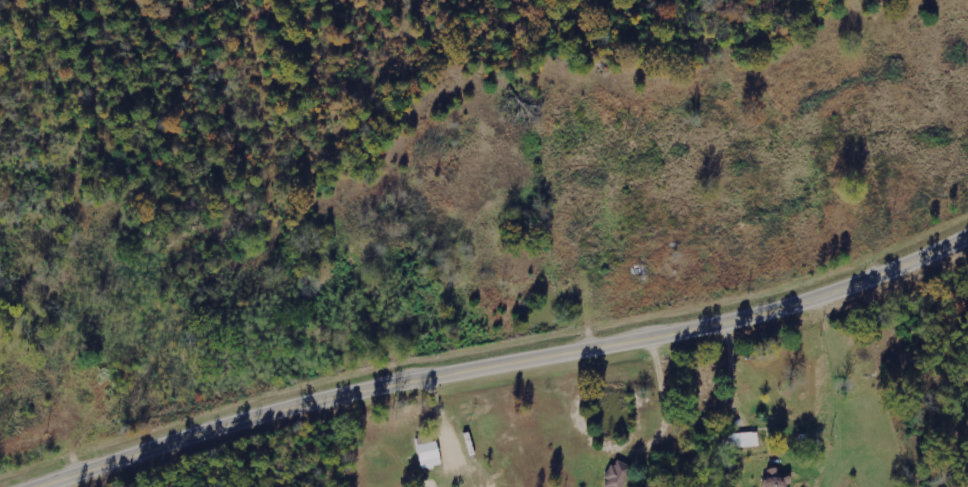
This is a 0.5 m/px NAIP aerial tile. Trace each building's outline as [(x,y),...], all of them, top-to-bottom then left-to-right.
[(722,448),(757,447),(756,432),(721,434),(722,448)] [(417,468),(437,465),(434,443),(414,445),(417,468)] [(630,466),(613,458),(601,484),(607,486),(620,486),(630,466)] [(791,480),(776,463),(767,471),(771,475),(759,485),(761,486),(784,486),(791,480)]
